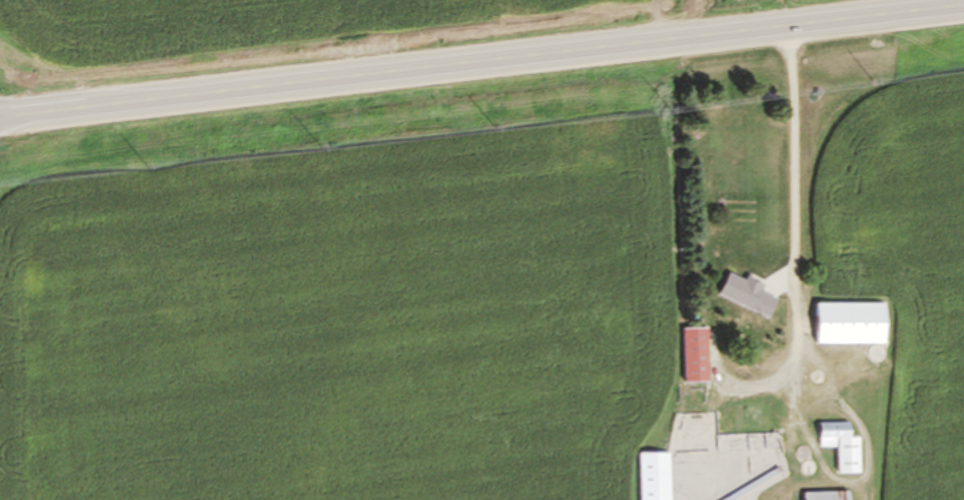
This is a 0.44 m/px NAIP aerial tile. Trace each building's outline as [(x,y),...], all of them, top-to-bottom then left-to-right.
[(712,293),(764,318),(774,297),(722,272),(712,293)] [(882,343),(882,303),(807,303),(807,343),(882,343)] [(676,381),(703,381),(703,327),(676,327),(676,381)] [(830,473),(853,473),(853,437),(842,437),(842,423),(812,423),(812,446),(830,446),(830,473)] [(632,499),(663,499),(663,453),(632,453),(632,499)] [(803,458),(790,458),(782,459),(783,482),(805,481),(803,458)] [(844,491),(794,492),(795,499),(844,499),(844,491)]
